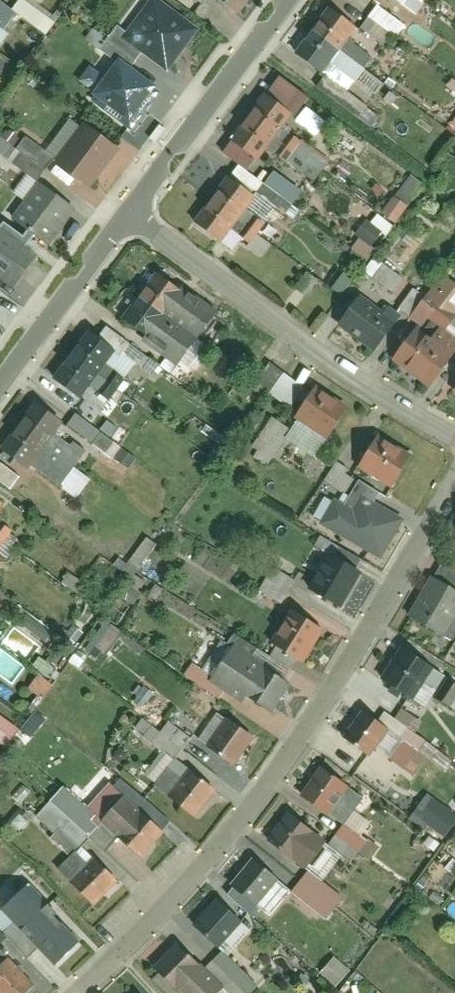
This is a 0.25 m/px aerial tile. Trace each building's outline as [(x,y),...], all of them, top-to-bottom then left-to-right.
[(46,34),(54,23),(22,0),(19,0),(12,10),(46,34)] [(157,0),(152,0),(132,34),(176,60),(198,24),(157,0)] [(239,12),(249,0),(224,0),(239,12)] [(410,12),(419,0),(394,0),(410,12)] [(377,4),(360,27),(383,45),(392,33),(397,37),(405,26),(377,4)] [(355,31),(330,11),(292,57),(329,87),(324,93),(354,117),(366,102),(345,84),(352,75),(332,59),(355,31)] [(151,82),(119,60),(99,89),(131,111),(151,82)] [(291,116),(264,96),(231,140),(257,160),(291,116)] [(115,152),(85,128),(64,156),(94,180),(115,152)] [(54,157),(24,136),(16,148),(0,137),(0,155),(37,181),(54,157)] [(289,138),(277,159),(316,180),(328,158),(289,138)] [(260,194),(235,174),(200,218),(226,238),(260,194)] [(382,214),(396,224),(423,184),(409,174),(382,214)] [(70,215),(43,188),(18,212),(45,239),(70,215)] [(252,245),(264,223),(255,218),(243,239),(252,245)] [(377,289),(394,267),(366,245),(355,259),(362,265),(356,273),(377,289)] [(383,351),(421,378),(453,334),(438,322),(446,311),(442,308),(454,290),(454,278),(439,266),(420,292),(417,290),(402,309),(410,314),(383,351)] [(221,320),(158,271),(124,314),(187,363),(221,320)] [(390,311),(352,285),(328,319),(365,345),(390,311)] [(13,310),(0,300),(0,325),(13,310)] [(87,397),(122,352),(95,331),(60,376),(87,397)] [(289,409),(305,391),(272,362),(256,380),(289,409)] [(454,390),(454,369),(445,383),(454,390)] [(350,412),(317,389),(298,418),(331,440),(350,412)] [(64,415),(47,400),(5,448),(60,496),(98,454),(59,420),(64,415)] [(110,460),(120,449),(77,411),(67,422),(110,460)] [(286,439),(281,436),(287,427),(273,417),(249,453),(267,466),(286,439)] [(399,486),(417,457),(376,432),(359,462),(399,486)] [(10,490),(20,477),(0,463),(0,482),(10,490)] [(324,481),(345,493),(355,476),(335,463),(324,481)] [(333,500),(321,518),(370,552),(392,521),(368,504),(358,518),(333,500)] [(13,531),(2,523),(0,525),(0,547),(13,531)] [(123,569),(134,576),(156,544),(146,536),(123,569)] [(343,607),(362,573),(334,557),(315,591),(343,607)] [(423,565),(397,607),(435,629),(454,595),(454,584),(423,565)] [(275,590),(286,595),(295,579),(272,567),(260,591),(272,597),(275,590)] [(304,666),(325,633),(297,616),(276,649),(304,666)] [(101,626),(96,648),(106,651),(108,640),(113,641),(116,629),(101,626)] [(454,682),(454,675),(392,637),(373,668),(414,694),(424,679),(429,682),(426,687),(445,699),(454,682)] [(257,663),(232,649),(214,679),(272,713),(290,683),(257,663)] [(37,674),(28,688),(42,698),(52,684),(37,674)] [(384,724),(361,709),(347,730),(370,745),(384,724)] [(5,748),(19,729),(0,714),(0,744),(5,748)] [(162,751),(144,775),(158,785),(192,738),(168,721),(161,731),(142,718),(133,730),(162,751)] [(235,765),(254,738),(231,722),(212,750),(235,765)] [(219,790),(179,759),(155,789),(195,820),(219,790)] [(343,816),(364,789),(326,760),(305,788),(343,816)] [(443,839),(454,822),(454,813),(426,792),(410,816),(443,839)] [(172,832),(140,799),(133,806),(111,828),(144,861),(172,832)] [(326,836),(285,806),(262,836),(303,867),(326,836)] [(359,850),(370,858),(378,846),(342,823),(327,845),(352,861),(359,850)] [(339,856),(323,844),(306,865),(322,878),(339,856)] [(293,880),(253,851),(233,879),(273,908),(293,880)] [(124,880),(97,855),(70,885),(97,910),(124,880)] [(290,891),(324,920),(343,898),(309,869),(290,891)] [(253,927),(222,898),(197,924),(229,953),(253,927)] [(79,942),(52,915),(29,938),(57,965),(79,942)] [(157,976),(173,992),(179,992),(207,966),(188,946),(157,976)] [(320,974),(337,986),(350,968),(332,956),(320,974)] [(6,957),(0,964),(0,992),(26,992),(35,984),(6,957)]
